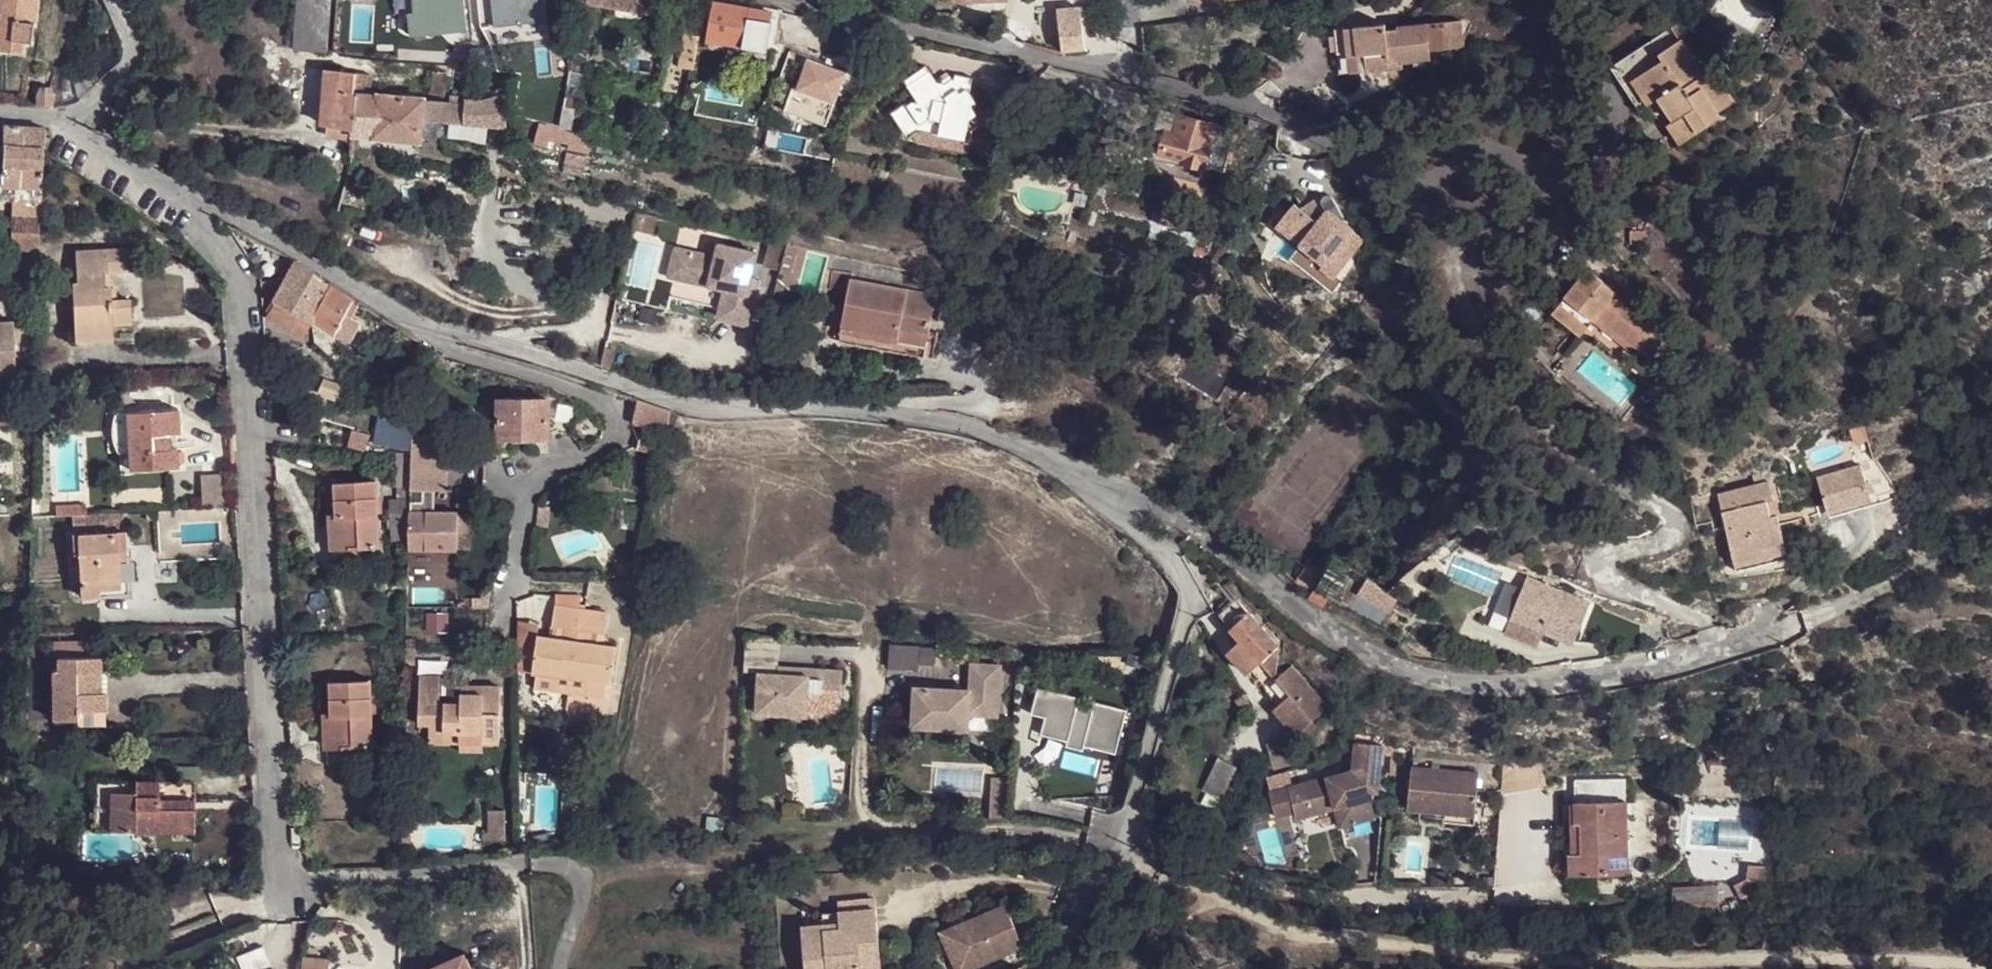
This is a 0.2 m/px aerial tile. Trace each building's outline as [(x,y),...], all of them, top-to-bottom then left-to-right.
[(22,53),(23,40),(32,42),(37,0),(0,0),(0,50),(22,53)] [(327,51),(330,0),(296,0),(293,47),(327,51)] [(465,0),(414,0),(415,12),(410,12),(412,35),(468,30),(465,0)] [(584,0),(644,11),(646,0),(584,0)] [(772,16),(714,3),(712,14),(707,35),(706,37),(720,40),(720,41),(743,46),(743,48),(765,51),(765,50),(772,16)] [(1091,8),(1058,11),(1062,51),(1086,48),(1083,22),(1093,21),(1091,8)] [(688,36),(699,37),(700,33),(703,13),(693,11),(688,36)] [(712,14),(704,12),(703,13),(700,33),(707,35),(712,14)] [(1430,52),(1465,50),(1462,23),(1428,25),(1428,27),(1401,29),(1401,31),(1387,32),(1387,24),(1336,28),(1340,74),(1403,69),(1403,65),(1431,63),(1430,52)] [(1677,24),(1607,69),(1636,113),(1650,104),(1634,79),(1665,58),(1660,51),(1684,35),(1677,24)] [(1723,110),(1739,99),(1717,65),(1708,71),(1684,35),(1660,51),(1665,58),(1634,79),(1650,104),(1651,104),(1660,98),(1676,120),(1670,124),(1682,143),(1726,115),(1723,110)] [(693,72),(699,37),(688,36),(681,69),(693,72)] [(829,128),(843,72),(805,62),(791,118),(829,128)] [(327,71),(325,91),(353,94),(357,77),(356,74),(327,71)] [(593,76),(569,71),(566,85),(590,91),(593,76)] [(447,74),(433,72),(429,96),(443,97),(447,74)] [(933,136),(971,143),(973,133),(987,122),(972,101),(968,95),(971,81),(955,77),(954,82),(952,84),(940,91),(937,87),(929,75),(908,89),(917,103),(909,108),(905,104),(890,115),(909,140),(926,128),(934,130),(933,136)] [(357,95),(369,98),(372,79),(357,77),(353,94),(357,95)] [(940,91),(952,84),(950,80),(937,87),(940,91)] [(563,105),(567,91),(540,86),(537,100),(563,105)] [(53,106),(52,94),(49,91),(39,92),(37,95),(37,107),(51,107),(53,106)] [(354,130),(357,95),(353,94),(325,91),(321,124),(326,125),(354,130)] [(357,95),(354,130),(354,135),(418,141),(418,138),(420,116),(423,103),(369,98),(357,95)] [(500,96),(484,101),(489,126),(507,128),(500,96)] [(484,101),(469,101),(464,106),(423,103),(420,116),(438,119),(450,120),(464,123),(464,121),(489,126),(484,101)] [(563,107),(559,126),(571,128),(573,110),(563,107)] [(540,122),(511,115),(514,122),(539,129),(540,122)] [(1180,115),(1175,136),(1209,144),(1215,125),(1180,115)] [(420,116),(418,138),(435,141),(436,134),(438,119),(420,116)] [(438,119),(436,134),(448,135),(450,120),(438,119)] [(0,178),(0,196),(41,200),(43,154),(43,132),(44,128),(0,121),(0,139),(3,139),(0,178)] [(594,135),(571,128),(559,126),(540,122),(539,129),(536,140),(591,154),(591,152),(594,135)] [(354,130),(326,125),(323,144),(353,149),(354,135),(354,130)] [(1235,131),(1215,125),(1209,144),(1204,165),(1225,171),(1235,131)] [(1209,144),(1175,136),(1167,133),(1161,154),(1184,161),(1183,163),(1203,167),(1204,165),(1209,144)] [(1325,194),(1303,209),(1318,221),(1327,210),(1321,202),(1321,201),(1322,199),(1322,198),(1323,197),(1324,196),(1325,195),(1326,195),(1325,194)] [(1321,202),(1327,210),(1328,209),(1342,219),(1345,215),(1333,196),(1332,196),(1331,195),(1329,195),(1328,194),(1327,195),(1326,195),(1325,195),(1324,196),(1323,197),(1322,198),(1322,199),(1321,201),(1321,202)] [(1299,246),(1318,221),(1303,209),(1295,204),(1277,228),(1299,246)] [(1318,221),(1299,246),(1325,265),(1325,266),(1353,230),(1354,228),(1342,219),(1328,209),(1327,210),(1318,221)] [(657,214),(636,210),(633,226),(653,230),(657,214)] [(40,217),(18,216),(16,249),(39,250),(39,249),(40,217)] [(1633,243),(1650,243),(1649,229),(1633,229),(1633,243)] [(1325,266),(1325,265),(1322,269),(1335,279),(1365,240),(1353,230),(1325,266)] [(769,239),(764,261),(780,265),(786,243),(769,239)] [(716,256),(690,250),(683,278),(725,287),(721,307),(719,316),(749,322),(757,287),(749,286),(751,276),(756,251),(718,243),(716,256)] [(690,250),(675,247),(669,275),(675,276),(671,296),(721,307),(725,287),(683,278),(690,250)] [(1403,253),(1399,258),(1409,267),(1415,259),(1405,250),(1403,253)] [(108,333),(128,332),(126,306),(112,306),(111,296),(107,295),(105,281),(125,280),(124,255),(71,257),(72,289),(67,290),(69,339),(108,336),(108,333)] [(295,315),(312,323),(314,321),(333,284),(298,261),(275,302),(278,304),(295,315)] [(1587,267),(1564,295),(1564,297),(1551,312),(1580,336),(1590,323),(1592,320),(1594,321),(1618,293),(1587,267)] [(856,275),(834,273),(832,290),(851,293),(853,283),(854,283),(856,275)] [(759,277),(751,276),(749,286),(757,287),(759,277)] [(851,293),(842,343),(924,359),(936,298),(854,283),(853,283),(851,293)] [(314,321),(334,333),(342,316),(353,299),(333,284),(314,321)] [(1592,320),(1590,323),(1629,354),(1636,345),(1655,360),(1674,337),(1659,325),(1657,326),(1618,293),(1594,321),(1592,320)] [(342,316),(348,320),(357,304),(353,299),(342,316)] [(269,319),(287,328),(295,315),(278,304),(269,319)] [(287,328),(305,338),(312,323),(295,315),(287,328)] [(348,320),(342,316),(334,333),(347,341),(358,324),(348,320)] [(18,375),(16,321),(0,321),(0,375),(18,375)] [(108,336),(69,339),(70,351),(109,349),(108,336)] [(606,347),(602,366),(610,367),(614,349),(606,347)] [(337,397),(342,384),(323,378),(318,391),(337,397)] [(637,447),(651,453),(658,431),(668,435),(671,410),(639,398),(633,421),(644,425),(637,447)] [(500,399),(500,435),(548,437),(550,401),(500,399)] [(180,409),(129,412),(132,470),(183,467),(180,409)] [(1868,437),(1863,421),(1852,425),(1857,440),(1868,437)] [(314,439),(321,436),(317,423),(309,426),(314,439)] [(452,436),(414,434),(413,459),(412,486),(412,498),(411,539),(411,550),(459,550),(459,514),(460,512),(437,512),(437,490),(449,491),(452,436)] [(466,436),(465,453),(490,454),(490,437),(466,436)] [(413,459),(399,458),(398,486),(412,486),(413,459)] [(1862,462),(1818,475),(1827,506),(1871,493),(1862,462)] [(228,491),(226,467),(200,469),(202,493),(228,491)] [(1770,477),(1718,490),(1735,561),(1787,549),(1770,477)] [(376,480),(337,483),(338,517),(350,517),(352,547),(380,545),(376,480)] [(411,539),(412,498),(393,500),(396,540),(411,539)] [(57,503),(58,513),(75,511),(89,509),(88,499),(57,503)] [(76,533),(126,530),(125,507),(89,509),(75,511),(76,533)] [(472,513),(459,514),(459,550),(472,550),(472,513)] [(338,566),(352,547),(350,517),(338,517),(334,517),(338,566)] [(126,530),(76,533),(75,533),(76,549),(74,550),(74,561),(82,561),(84,595),(101,594),(101,588),(123,587),(121,557),(128,556),(126,530)] [(352,547),(338,566),(382,563),(380,545),(352,547)] [(123,587),(101,588),(101,594),(130,592),(128,556),(121,557),(123,587)] [(1306,570),(1293,587),(1298,592),(1303,592),(1315,576),(1306,570)] [(1589,601),(1527,576),(1510,617),(1543,630),(1545,630),(1573,642),(1589,601)] [(1309,601),(1322,612),(1329,604),(1316,593),(1309,601)] [(582,595),(557,595),(557,606),(580,609),(582,595)] [(1209,618),(1220,627),(1238,610),(1226,601),(1209,618)] [(583,609),(580,609),(557,606),(554,627),(552,638),(539,636),(534,673),(538,673),(536,688),(557,691),(558,685),(586,689),(585,695),(606,698),(609,683),(612,683),(618,647),(604,645),(606,634),(609,613),(583,609)] [(1220,627),(1241,647),(1257,630),(1238,610),(1220,627)] [(450,612),(430,612),(431,631),(450,631),(450,612)] [(1543,630),(1510,617),(1503,633),(1536,646),(1543,630)] [(1271,640),(1257,630),(1241,647),(1255,660),(1271,640)] [(57,716),(81,716),(81,708),(112,707),(112,689),(102,688),(103,669),(107,669),(106,654),(86,655),(85,641),(55,642),(55,656),(62,656),(62,666),(54,666),(57,716)] [(921,646),(893,644),(891,660),(921,662),(921,646)] [(407,664),(417,664),(418,646),(407,645),(407,664)] [(914,686),(911,727),(967,731),(967,715),(997,716),(1000,664),(969,664),(967,689),(914,686)] [(823,676),(823,669),(777,666),(777,673),(809,676),(823,676)] [(112,689),(111,668),(103,669),(102,688),(112,689)] [(777,673),(759,672),(757,712),(806,716),(807,705),(840,706),(842,671),(823,669),(823,676),(822,692),(808,691),(809,676),(777,673)] [(422,676),(420,722),(447,724),(446,731),(461,732),(461,742),(460,749),(483,751),(485,743),(486,732),(504,732),(506,686),(487,684),(486,694),(465,693),(464,703),(443,701),(444,676),(422,676)] [(372,680),(332,682),(333,715),(344,716),(346,746),(374,745),(372,680)] [(487,684),(465,683),(465,693),(486,694),(487,684)] [(558,685),(557,691),(585,695),(586,689),(558,685)] [(1080,698),(1039,687),(1031,712),(1047,716),(1042,734),(1068,741),(1078,705),(1080,698)] [(1127,709),(1095,701),(1093,709),(1084,744),(1116,753),(1127,709)] [(807,705),(806,716),(839,718),(840,706),(807,705)] [(1082,750),(1084,744),(1093,709),(1078,705),(1068,741),(1067,746),(1082,750)] [(113,720),(112,707),(81,708),(81,716),(57,716),(57,721),(113,720)] [(330,765),(346,746),(344,716),(333,715),(328,716),(330,765)] [(430,730),(430,741),(461,742),(461,732),(446,731),(447,724),(420,722),(420,729),(430,730)] [(485,743),(501,744),(504,732),(486,732),(485,743)] [(1273,766),(1300,760),(1292,732),(1266,739),(1273,766)] [(1347,766),(1264,789),(1271,813),(1290,809),(1292,815),(1311,809),(1339,802),(1351,819),(1369,814),(1364,795),(1368,794),(1367,789),(1373,787),(1375,741),(1349,739),(1347,766)] [(346,746),(330,765),(375,763),(374,745),(346,746)] [(1202,786),(1221,796),(1238,763),(1219,753),(1202,786)] [(1479,769),(1411,763),(1408,806),(1475,812),(1479,769)] [(1596,798),(1627,797),(1627,779),(1596,780),(1596,798)] [(95,780),(95,829),(195,833),(195,781),(95,780)] [(990,819),(1007,820),(1009,780),(993,780),(990,819)] [(1596,798),(1573,799),(1574,821),(1579,820),(1580,849),(1568,850),(1568,872),(1629,871),(1627,797),(1596,798)] [(1339,802),(1311,809),(1316,829),(1351,819),(1339,802)] [(503,841),(503,811),(487,811),(487,833),(482,833),(482,841),(503,841)] [(1766,900),(1764,868),(1741,870),(1743,901),(1766,900)] [(839,900),(840,910),(841,926),(826,927),(825,921),(803,923),(807,968),(866,968),(881,968),(876,897),(839,900)] [(951,927),(960,950),(950,953),(957,968),(969,968),(1024,947),(1006,904),(951,927)] [(840,910),(824,911),(825,921),(826,927),(841,926),(840,910)] [(951,927),(941,931),(950,953),(960,950),(951,927)] [(241,968),(270,968),(272,968),(261,944),(235,955),(241,968)] [(432,968),(468,968),(461,955),(432,968)] [(302,968),(329,968),(330,961),(303,958),(302,968)]
